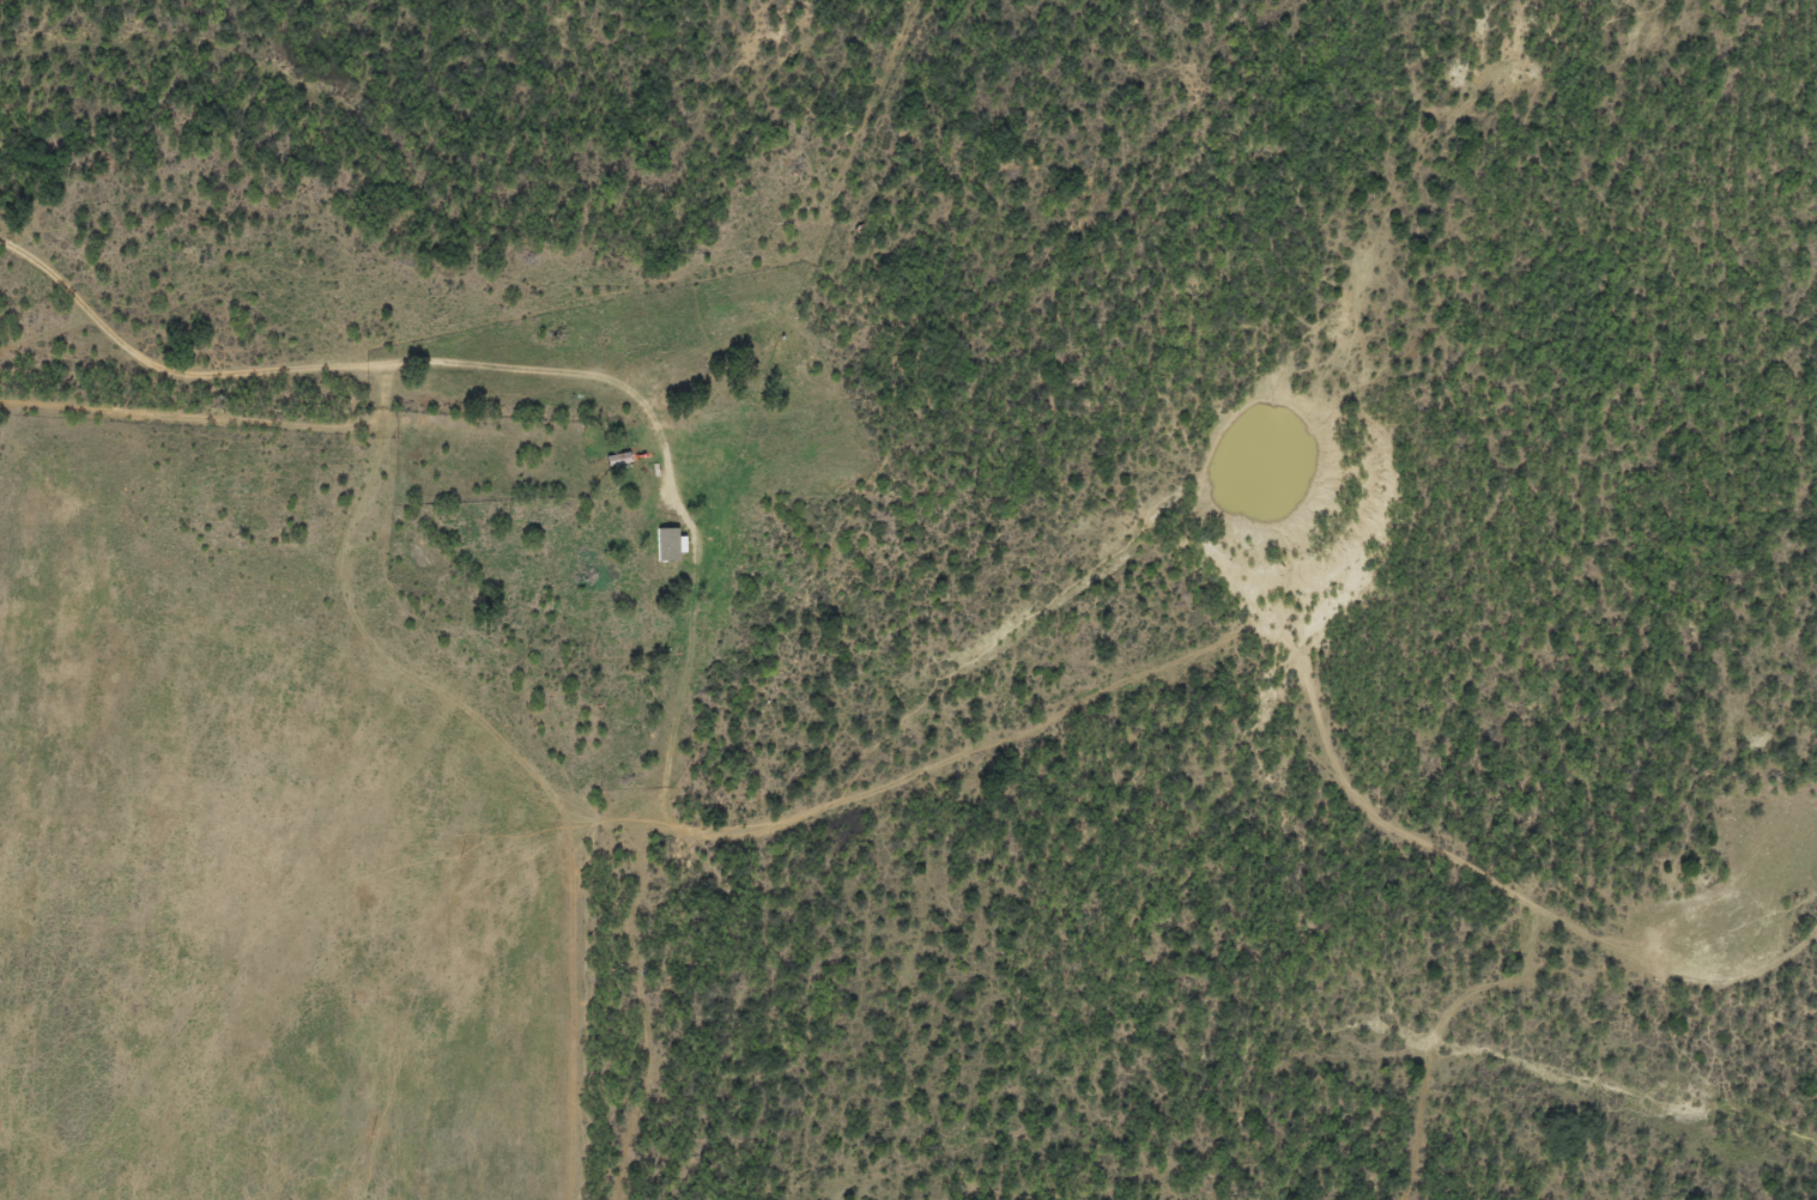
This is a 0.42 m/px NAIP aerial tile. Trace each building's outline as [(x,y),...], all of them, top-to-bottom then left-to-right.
[(657,571),(681,572),(682,543),(657,543),(657,571)]
